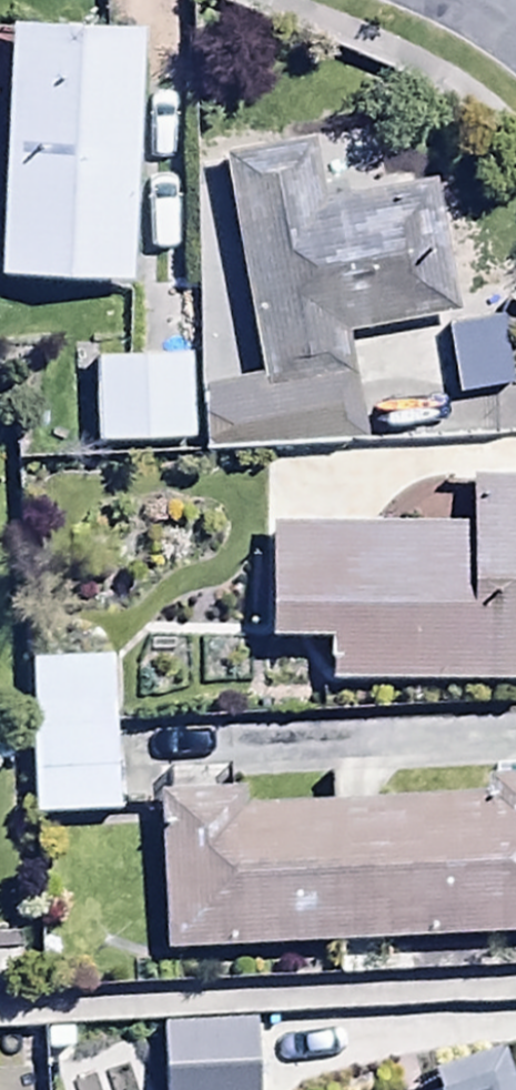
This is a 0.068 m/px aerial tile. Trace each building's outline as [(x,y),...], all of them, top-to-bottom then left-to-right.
[(0,282),(0,287),(137,293),(149,46),(11,39),(0,282)] [(462,321),(442,194),(327,215),(313,147),(229,163),(265,390),(203,400),(214,468),(369,444),(352,339),(462,321)] [(446,334),(457,405),(515,396),(515,363),(510,324),(446,334)] [(193,367),(98,368),(99,455),(194,454),(193,367)] [(274,653),(339,654),(338,696),(515,699),(515,487),(477,486),(477,538),(277,534),(274,653)] [(117,668),(33,670),(36,825),(120,823),(117,668)] [(495,793),(495,813),(242,821),(241,805),(163,807),(168,963),(515,951),(515,792),(495,793)] [(166,1034),(167,1089),(258,1089),(257,1032),(166,1034)] [(513,1058),(434,1080),(437,1089),(515,1089),(515,1069),(513,1058)]
